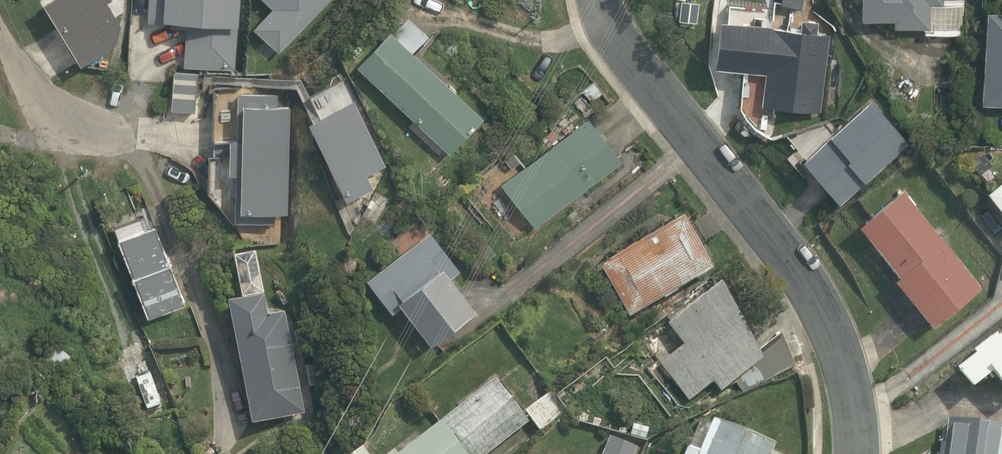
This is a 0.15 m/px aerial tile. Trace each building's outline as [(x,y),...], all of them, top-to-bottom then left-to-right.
[(46,0),(83,63),(118,42),(123,22),(109,0),(46,0)] [(235,71),(238,24),(240,24),(241,0),(149,0),(148,21),(188,24),(184,66),(235,71)] [(279,53),(330,0),(267,0),(274,7),(255,27),(279,53)] [(781,4),(803,9),(805,0),(782,0),(781,4)] [(962,36),(965,0),(864,0),(863,18),(895,19),(895,27),(926,27),(925,34),(962,36)] [(989,10),(983,102),(1001,104),(1001,11),(989,10)] [(392,29),(358,65),(451,153),(486,116),(415,51),(431,36),(411,17),(396,32),(392,29)] [(803,18),(802,28),(723,17),(716,64),(767,71),(763,104),(822,112),(832,32),(819,31),(820,21),(803,18)] [(199,72),(175,70),(173,109),(197,110),(199,72)] [(288,212),(290,105),(277,105),(277,93),(241,91),(241,86),(215,85),(213,141),(216,141),(215,154),(210,154),(208,195),(231,223),(274,224),(275,211),(288,212)] [(387,164),(355,99),(310,120),(348,200),(374,186),(368,173),(387,164)] [(911,142),(874,99),(804,157),(841,204),(911,142)] [(624,156),(590,113),(502,182),(536,227),(624,156)] [(498,175),(508,165),(499,155),(489,165),(498,175)] [(988,179),(995,174),(989,166),(982,172),(988,179)] [(989,188),(1001,205),(1001,178),(989,188)] [(983,285),(904,187),(861,222),(901,272),(897,276),(935,324),(983,285)] [(188,301),(158,221),(149,224),(145,215),(116,227),(150,315),(188,301)] [(601,266),(630,318),(716,268),(686,216),(601,266)] [(462,268),(432,230),(369,278),(394,311),(404,303),(433,342),(479,307),(454,275),(462,268)] [(797,366),(783,333),(760,350),(724,281),(669,324),(685,345),(661,364),(689,402),(714,383),(721,392),(735,381),(743,394),(797,366)] [(266,293),(229,300),(254,424),(308,413),(287,312),(271,315),(266,293)] [(996,339),(994,336),(975,350),(977,352),(959,368),(974,387),(995,371),(1001,381),(1001,334),(996,339)] [(168,406),(149,354),(121,365),(139,417),(168,406)] [(530,421),(497,378),(398,453),(488,453),(530,421)] [(568,411),(553,390),(526,410),(542,431),(568,411)] [(777,443),(715,417),(701,452),(688,446),(685,453),(772,453),(777,443)] [(949,418),(943,453),(1001,453),(1001,425),(949,418)] [(647,439),(650,428),(634,423),(631,435),(647,439)] [(639,449),(610,437),(603,453),(636,453),(639,449)] [(366,445),(354,453),(372,453),(366,445)]
